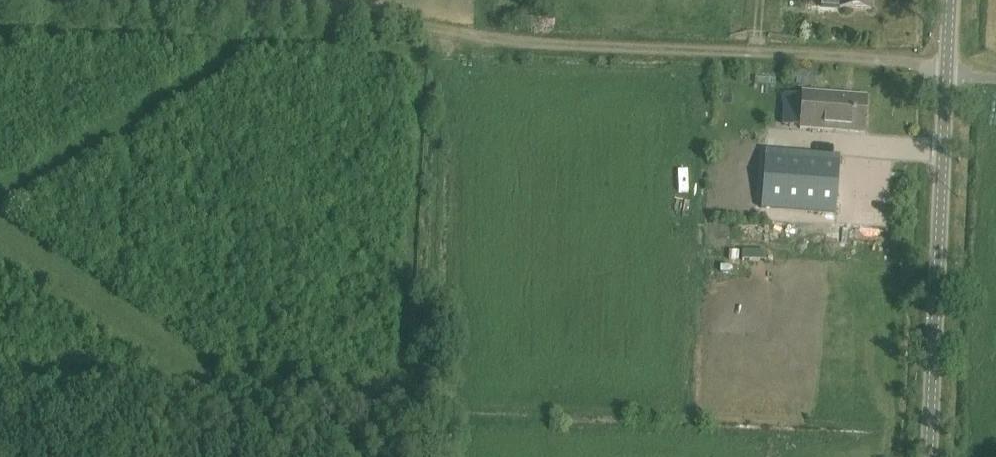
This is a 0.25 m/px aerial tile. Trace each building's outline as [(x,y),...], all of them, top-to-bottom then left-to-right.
[(872,0),(839,0),(839,8),(871,10),(872,0)] [(815,88),(816,73),(797,72),(796,87),(815,88)] [(799,129),(864,133),(866,97),(801,93),(799,129)] [(836,214),(840,155),(765,149),(760,209),(836,214)]
